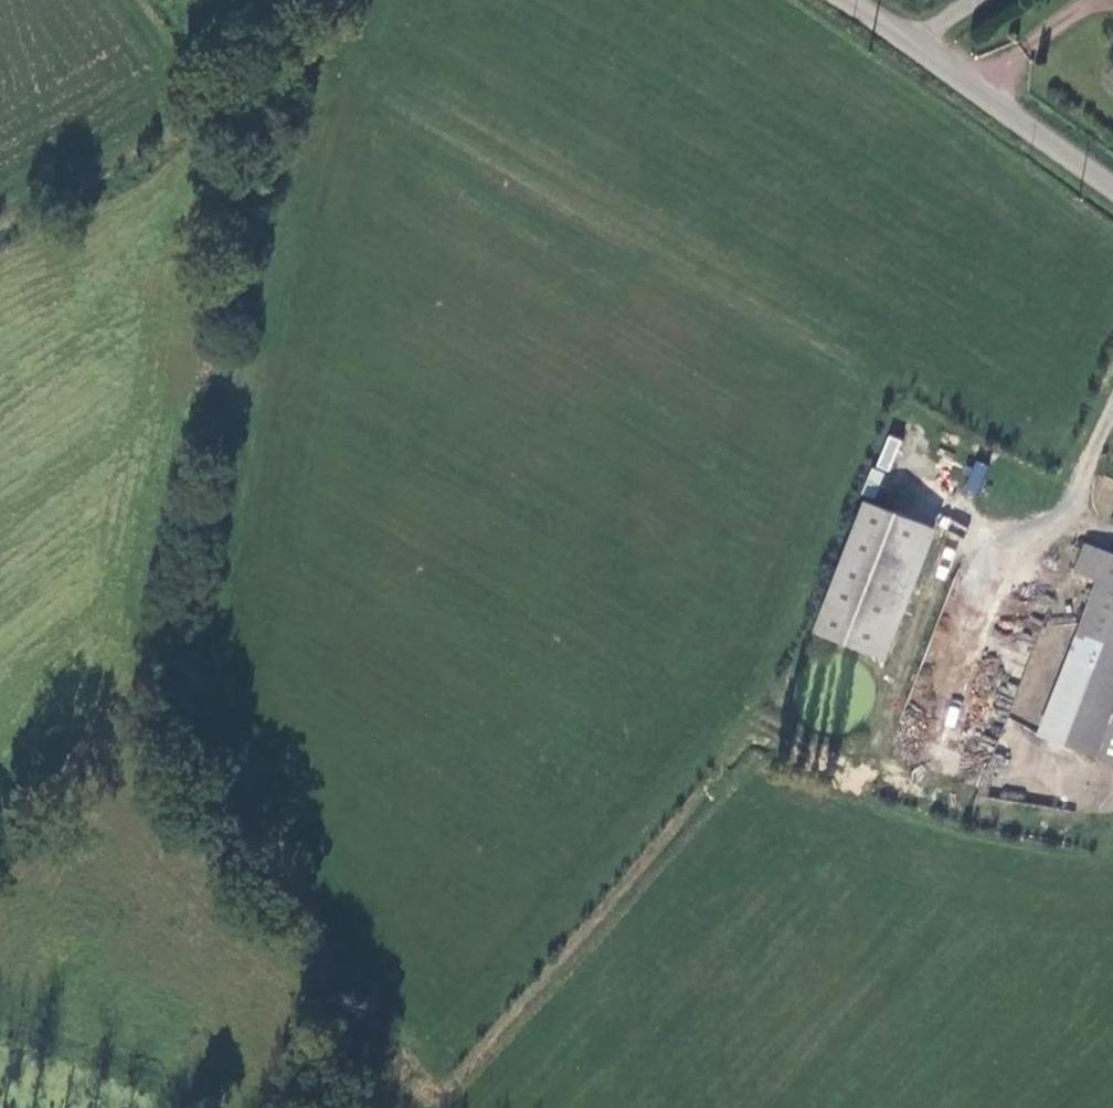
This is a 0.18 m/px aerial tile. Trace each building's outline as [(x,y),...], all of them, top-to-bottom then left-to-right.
[(877,468),(891,472),(900,440),(887,436),(877,468)] [(977,496),(989,466),(974,460),(962,490),(977,496)] [(868,661),(921,534),(860,510),(809,637),(868,661)] [(1065,641),(1094,652),(1112,605),(1112,567),(1074,552),(1063,580),(1085,589),(1065,641)] [(1094,652),(1065,641),(1028,741),(1112,776),(1112,605),(1094,652)]
